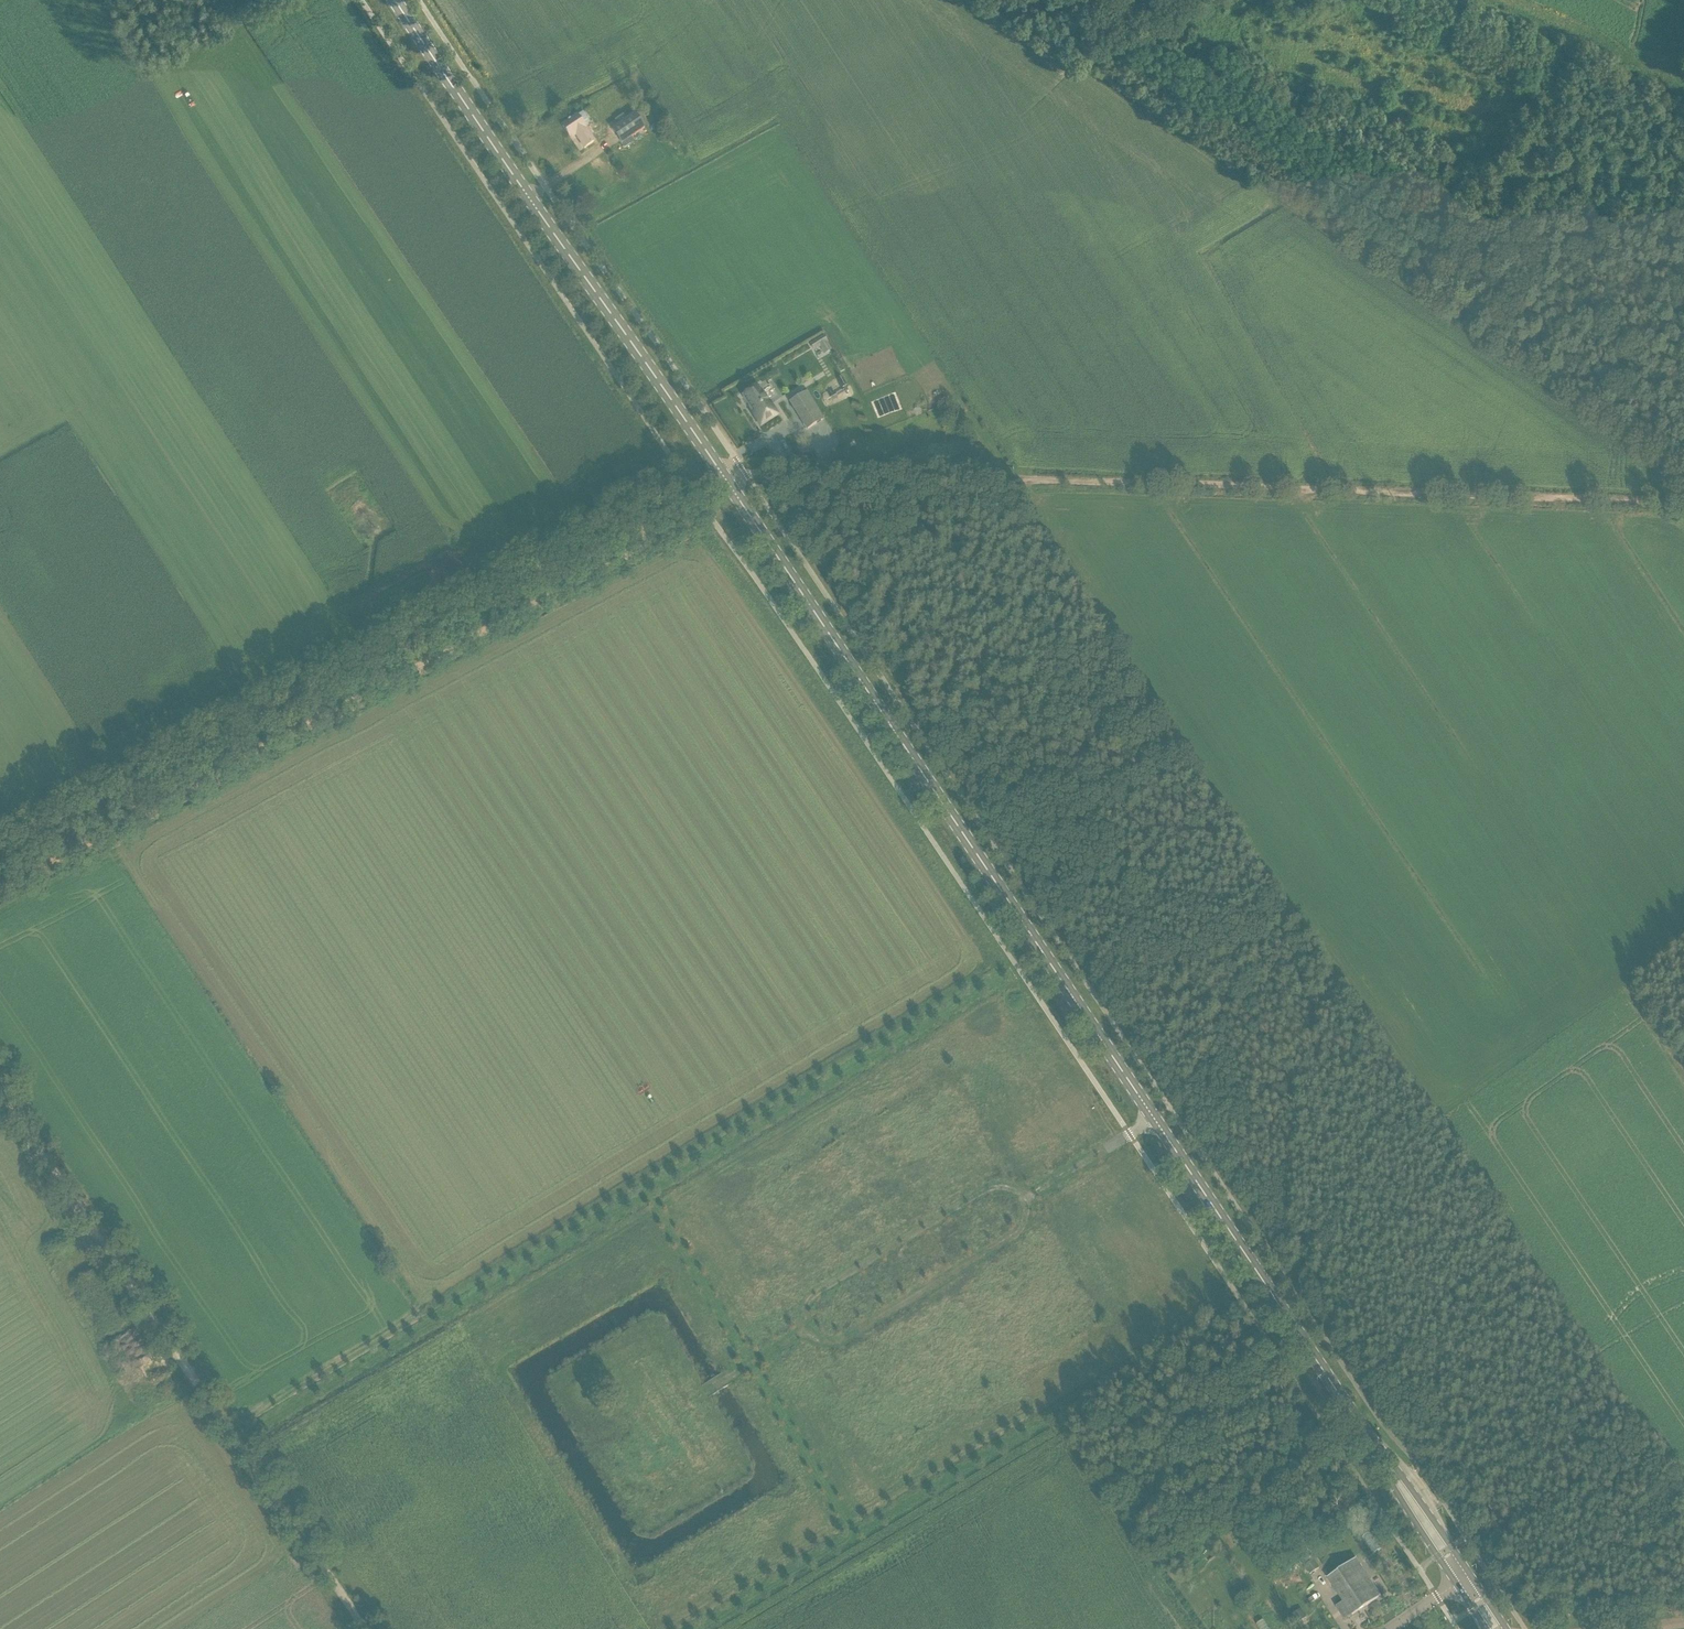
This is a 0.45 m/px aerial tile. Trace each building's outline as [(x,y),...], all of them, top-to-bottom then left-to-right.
[(570,120),(569,119),(567,121),(568,122),(562,126),(570,139),(576,135),(584,148),(594,142),(585,128),(590,124),(582,113),(577,116),(570,120)] [(612,129),(621,144),(624,149),(634,142),(631,138),(644,129),(635,114),(612,129)] [(815,342),(809,345),(814,352),(819,348),(815,342)] [(757,386),(742,397),(753,413),(752,414),(760,427),(778,416),(769,403),(768,403),(757,386)] [(791,402),(797,412),(807,428),(815,423),(822,419),(818,412),(806,393),(791,402)] [(955,410),(949,414),(952,419),(958,416),(955,410)] [(848,449),(842,452),(845,459),(851,456),(848,449)] [(1355,1559),(1327,1578),(1352,1616),(1381,1597),(1355,1559)] [(1313,1561),(1304,1567),(1309,1575),(1319,1569),(1313,1561)] [(1291,1609),(1283,1616),(1290,1624),(1298,1617),(1291,1609)]
